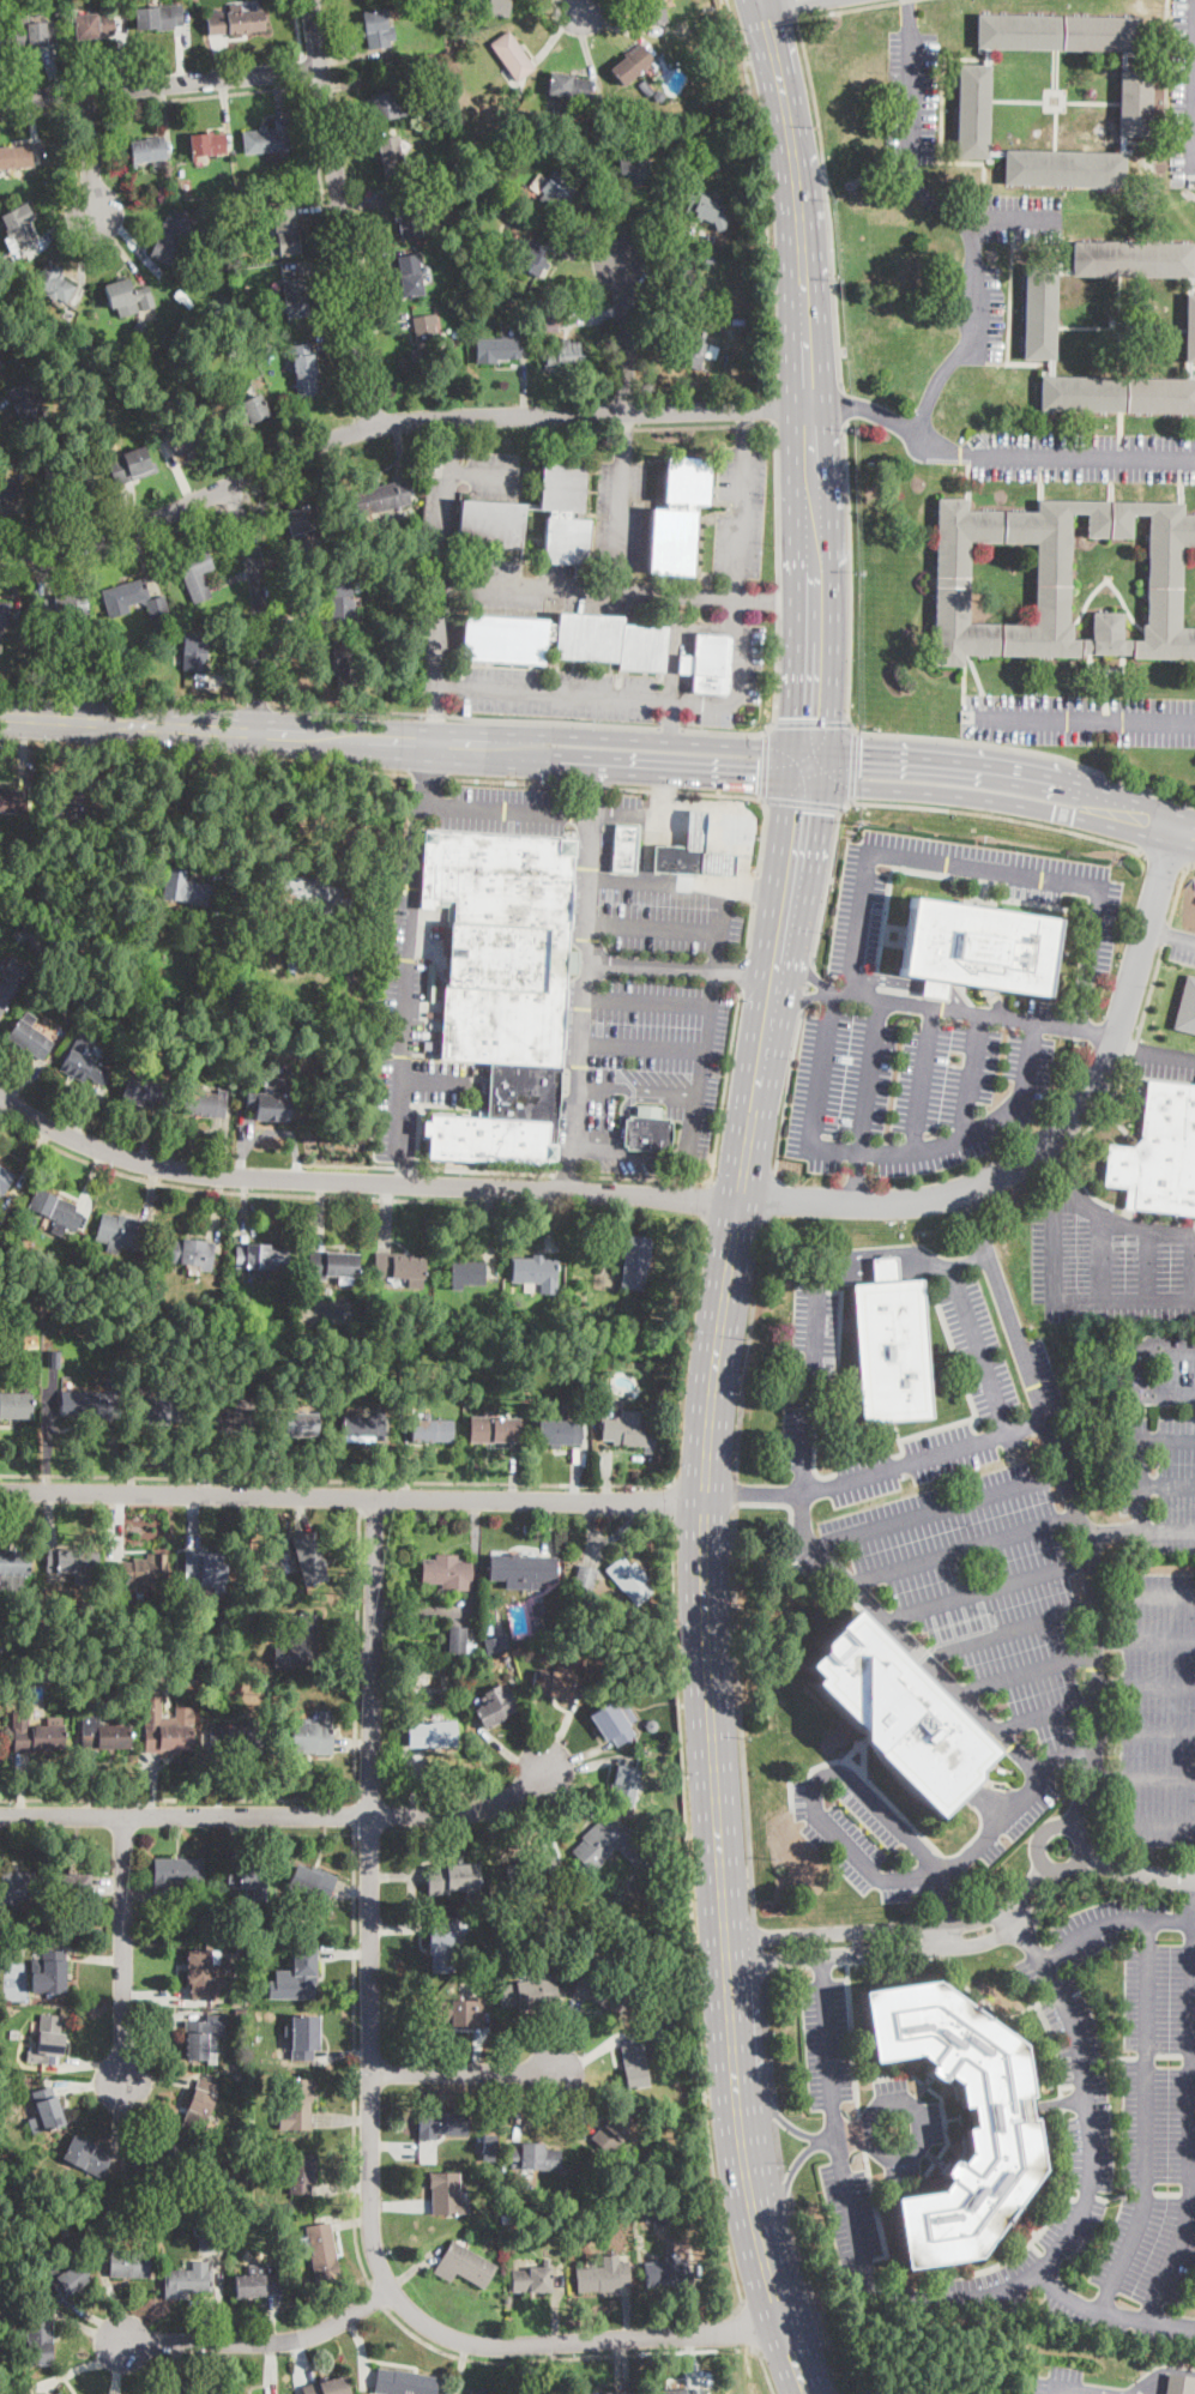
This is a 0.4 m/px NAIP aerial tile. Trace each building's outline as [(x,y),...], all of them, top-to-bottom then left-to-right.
[(487,13),(488,0),(509,0),(507,16),(487,13)] [(241,4),(242,13),(258,11),(258,6),(262,5),(265,30),(210,36),(207,16),(230,14),(229,5),(241,4)] [(174,28),(175,30),(157,31),(157,29),(135,30),(134,10),(155,8),(155,6),(182,5),(183,26),(174,26),(174,28)] [(384,17),(386,26),(392,25),(394,41),(390,42),(390,47),(367,50),(364,36),(362,13),(384,10),(384,17)] [(90,38),(76,41),(73,19),(113,13),(115,35),(90,38)] [(717,24),(707,25),(707,14),(717,13),(717,24)] [(1140,19),(1139,53),(977,49),(978,14),(1140,19)] [(48,46),(16,48),(13,26),(54,23),(56,44),(48,46)] [(518,82),(517,83),(490,44),(491,43),(508,31),(536,68),(518,82)] [(639,74),(623,88),(610,72),(642,46),(654,61),(639,74)] [(989,151),(988,159),(956,158),(960,65),(991,66),(989,151)] [(1152,70),(1151,138),(1119,137),(1121,70),(1152,70)] [(590,89),(587,101),(547,94),(550,73),(592,80),(590,89)] [(653,91),(646,96),(638,83),(645,79),(653,91)] [(397,101),(397,107),(406,105),(408,115),(375,120),(372,96),(385,94),(384,86),(394,84),(397,101)] [(662,101),(656,101),(652,95),(656,90),(663,90),(665,96),(662,101)] [(288,119),(290,149),(290,150),(245,155),(243,133),(259,131),(259,127),(266,126),(267,129),(276,128),(274,120),(288,119)] [(412,132),(405,133),(404,126),(412,125),(412,132)] [(700,132),(690,139),(687,132),(696,126),(700,132)] [(213,132),(213,135),(224,134),(227,155),(192,157),(189,137),(207,134),(207,133),(213,132)] [(405,176),(385,180),(378,139),(399,135),(405,176)] [(150,162),(132,163),(129,143),(146,141),(146,139),(164,137),(167,159),(150,162)] [(11,169),(0,170),(0,149),(30,146),(32,167),(11,169)] [(723,165),(716,170),(705,156),(712,151),(723,165)] [(1125,158),(1125,188),(1004,185),(1006,151),(1127,153),(1125,158)] [(632,162),(638,162),(638,158),(645,158),(645,170),(648,170),(648,182),(638,182),(638,187),(632,187),(632,181),(629,181),(629,175),(620,174),(620,158),(628,158),(628,162),(632,162)] [(563,180),(579,192),(571,204),(561,197),(555,205),(533,188),(541,177),(547,182),(557,168),(567,175),(563,180)] [(260,192),(249,193),(248,185),(259,182),(260,192)] [(717,210),(712,223),(701,218),(700,222),(694,218),(695,217),(686,212),(692,201),(688,200),(693,189),(718,201),(714,209),(717,210)] [(418,206),(420,215),(423,236),(402,239),(399,222),(396,222),(393,207),(388,207),(386,194),(416,191),(418,206)] [(19,248),(11,253),(5,239),(8,237),(5,230),(8,229),(1,216),(28,203),(35,219),(28,223),(36,240),(19,248)] [(298,251),(273,254),(271,240),(277,239),(272,207),(292,204),(298,251)] [(505,206),(520,216),(524,209),(541,218),(533,233),(501,215),(505,206)] [(203,225),(197,240),(185,234),(173,264),(152,255),(159,237),(168,216),(169,215),(176,218),(179,215),(203,225)] [(230,228),(223,229),(222,222),(229,219),(230,228)] [(923,249),(913,249),(912,234),(923,234),(923,249)] [(545,258),(544,261),(549,264),(547,270),(543,267),(538,277),(527,271),(529,269),(518,263),(521,255),(525,258),(530,249),(526,247),(530,239),(547,248),(542,255),(545,258)] [(1194,275),(1194,278),(1073,276),(1074,242),(1194,243),(1194,275)] [(424,294),(403,297),(399,276),(402,276),(399,257),(418,253),(424,294)] [(76,285),(65,303),(62,301),(59,308),(52,303),(54,300),(46,295),(48,293),(34,284),(48,259),(64,269),(60,276),(76,285)] [(705,290),(680,302),(672,288),(677,285),(676,283),(681,281),(676,271),(692,264),(705,290)] [(1056,330),(1056,360),(1025,360),(1026,266),(1057,267),(1056,330)] [(308,314),(278,318),(277,300),(285,299),(283,279),(304,277),(308,314)] [(128,278),(133,291),(149,287),(155,307),(144,310),(140,300),(135,301),(138,312),(119,318),(116,307),(111,308),(104,285),(128,278)] [(435,293),(427,294),(427,285),(434,285),(435,293)] [(1188,294),(1194,294),(1194,363),(1185,363),(1188,294)] [(518,309),(495,309),(495,300),(518,300),(518,309)] [(464,312),(457,313),(455,302),(465,301),(465,312),(464,312)] [(441,361),(412,366),(410,351),(418,350),(412,318),(436,314),(437,324),(435,324),(441,361)] [(147,322),(143,332),(134,328),(139,319),(147,322)] [(708,333),(705,343),(710,344),(700,370),(688,366),(689,362),(678,358),(682,349),(681,348),(683,342),(686,343),(689,332),(702,337),(704,332),(708,333)] [(496,363),(477,363),(476,338),(520,338),(521,358),(496,360),(496,363)] [(568,338),(568,343),(580,342),(580,355),(585,355),(585,358),(577,358),(577,364),(548,364),(548,352),(551,352),(551,340),(561,340),(561,338),(568,338)] [(319,394),(298,398),(290,345),(313,343),(318,374),(315,374),(319,394)] [(236,355),(229,357),(228,351),(235,349),(236,355)] [(1042,376),(1194,379),(1194,413),(1042,411),(1042,376)] [(46,414),(28,424),(8,390),(26,380),(46,414)] [(236,429),(233,432),(223,410),(260,393),(270,415),(236,429)] [(150,424),(137,432),(128,415),(141,408),(150,424)] [(197,452),(192,453),(187,456),(185,452),(176,456),(168,435),(201,420),(211,441),(195,448),(197,452)] [(119,486),(116,487),(108,462),(122,456),(121,453),(144,445),(151,466),(141,470),(144,477),(119,486)] [(710,502),(710,503),(688,502),(687,511),(699,511),(694,577),(648,574),(653,508),(668,509),(669,502),(664,501),(666,457),(713,460),(710,502)] [(586,494),(585,512),(573,512),(573,519),(592,520),(589,566),(544,563),(547,518),(550,518),(551,509),(541,509),(541,506),(543,464),(587,466),(586,494)] [(14,498),(0,498),(0,479),(14,480),(14,498)] [(360,517),(352,518),(348,494),(405,480),(411,503),(360,517)] [(931,665),(962,665),(961,652),(1081,658),(1081,653),(1131,653),(1131,658),(1194,659),(1194,626),(1181,626),(1181,544),(1194,545),(1194,512),(1182,512),(1182,501),(1036,499),(1036,511),(966,509),(966,496),(935,496),(931,665)] [(524,508),(521,549),(458,545),(461,500),(525,505),(524,508)] [(318,543),(296,550),(284,513),(307,506),(318,543)] [(212,597),(194,604),(176,560),(183,556),(206,548),(215,568),(203,574),(212,597)] [(351,598),(351,602),(356,602),(356,617),(368,617),(369,625),(331,626),(330,578),(350,577),(351,598)] [(134,604),(107,611),(101,591),(122,585),(145,578),(151,599),(134,604)] [(73,617),(43,622),(40,601),(86,593),(90,615),(73,617)] [(12,628),(0,627),(0,603),(13,604),(12,628)] [(622,625),(666,627),(664,673),(620,670),(621,663),(556,658),(557,640),(547,639),(545,665),(463,661),(465,615),(548,621),(548,623),(559,625),(559,614),(622,617),(622,625)] [(205,657),(205,671),(183,670),(185,634),(205,634),(205,657)] [(732,638),(729,692),(729,694),(728,694),(694,693),(692,689),(693,675),(678,675),(680,656),(693,657),(695,634),(730,637),(731,637),(732,638)] [(133,650),(125,658),(117,652),(126,643),(133,650)] [(357,643),(357,681),(363,681),(363,686),(337,686),(337,663),(333,663),(333,643),(357,643)] [(103,661),(102,673),(91,671),(93,659),(103,661)] [(18,814),(0,813),(0,787),(20,788),(19,794),(18,814)] [(96,796),(95,820),(50,818),(52,795),(96,796)] [(706,813),(705,854),(704,874),(653,872),(654,846),(688,848),(688,812),(706,813)] [(635,856),(634,874),(611,872),(616,826),(639,827),(635,856)] [(573,858),(567,952),(566,973),(560,1073),(554,1162),(547,1160),(545,1165),(429,1158),(430,1135),(423,1135),(424,1122),(430,1123),(430,1116),(488,1120),(490,1062),(441,1060),(449,927),(454,927),(455,901),(434,899),(433,909),(421,909),(423,863),(426,833),(574,842),(573,858)] [(705,854),(716,855),(736,856),(735,876),(713,875),(704,874),(705,854)] [(212,905),(212,907),(162,899),(167,867),(188,870),(187,880),(215,885),(212,905)] [(352,899),(351,913),(340,912),(340,917),(303,913),(303,907),(277,905),(280,875),(316,879),(316,881),(324,882),(324,886),(343,888),(342,898),(352,899)] [(1057,919),(1045,997),(949,982),(947,1000),(922,996),(924,978),(900,975),(912,898),(1057,919)] [(224,912),(223,919),(209,917),(210,910),(224,912)] [(36,922),(47,947),(36,952),(30,937),(17,943),(12,931),(36,922)] [(224,931),(223,941),(204,939),(205,929),(224,931)] [(577,952),(575,973),(566,973),(567,952),(577,952)] [(18,988),(0,1016),(0,982),(4,984),(5,982),(4,981),(10,971),(4,967),(12,954),(31,966),(18,988)] [(297,957),(295,972),(288,971),(290,955),(297,957)] [(436,964),(434,1002),(427,1002),(428,963),(436,964)] [(1188,976),(1194,978),(1194,1034),(1175,1029),(1188,976)] [(44,1055),(42,1061),(7,1038),(24,1011),(36,1019),(31,1027),(44,1036),(42,1041),(50,1047),(44,1055)] [(325,1014),(325,1025),(308,1025),(308,1013),(325,1014)] [(381,1036),(379,1053),(372,1051),(373,1035),(381,1036)] [(92,1048),(90,1053),(96,1056),(92,1061),(110,1071),(102,1086),(85,1078),(83,1083),(58,1069),(70,1048),(72,1049),(77,1041),(92,1048)] [(168,1092),(163,1105),(153,1103),(152,1109),(121,1099),(128,1075),(161,1084),(159,1090),(168,1092)] [(1189,1085),(1194,1086),(1194,1216),(1134,1210),(1134,1212),(1125,1211),(1128,1188),(1104,1186),(1109,1145),(1134,1148),(1145,1136),(1141,1136),(1147,1080),(1189,1085)] [(227,1097),(224,1118),(181,1114),(183,1091),(227,1097)] [(290,1097),(289,1122),(254,1121),(255,1110),(245,1109),(245,1108),(246,1096),(290,1097)] [(670,1118),(670,1121),(670,1122),(672,1122),(671,1148),(668,1148),(668,1152),(627,1150),(627,1146),(624,1146),(626,1121),(629,1121),(629,1116),(670,1118)] [(4,1195),(0,1193),(0,1166),(16,1175),(4,1194),(4,1195)] [(77,1229),(76,1232),(66,1229),(62,1237),(50,1232),(55,1219),(26,1207),(36,1187),(77,1205),(76,1211),(83,1213),(77,1229)] [(140,1252),(120,1247),(119,1252),(105,1249),(108,1242),(96,1238),(102,1213),(119,1217),(120,1213),(149,1222),(140,1252)] [(211,1271),(200,1270),(200,1265),(163,1259),(167,1235),(216,1242),(211,1271)] [(652,1238),(644,1291),(621,1288),(629,1235),(652,1238)] [(288,1270),(267,1268),(267,1277),(256,1277),(258,1268),(234,1267),(235,1246),(247,1246),(247,1242),(270,1243),(270,1247),(289,1248),(288,1270)] [(358,1253),(356,1284),(338,1283),(338,1276),(326,1274),(326,1279),(308,1279),(309,1250),(358,1253)] [(424,1258),(423,1279),(375,1278),(376,1256),(424,1258)] [(900,1280),(900,1282),(922,1280),(931,1418),(862,1423),(852,1286),(874,1284),(873,1260),(898,1258),(900,1280)] [(557,1261),(556,1294),(539,1294),(539,1284),(512,1283),(513,1260),(557,1261)] [(484,1279),(483,1285),(461,1285),(461,1290),(451,1290),(452,1261),(484,1262),(484,1279)] [(583,1362),(573,1362),(573,1350),(583,1350),(583,1362)] [(61,1351),(60,1368),(48,1368),(48,1351),(61,1351)] [(543,1387),(533,1393),(531,1387),(541,1381),(544,1386),(543,1387)] [(120,1392),(120,1421),(61,1419),(61,1392),(120,1392)] [(32,1419),(0,1419),(0,1393),(32,1393),(32,1419)] [(185,1401),(185,1427),(145,1425),(146,1400),(185,1401)] [(261,1430),(215,1431),(215,1405),(261,1404),(261,1430)] [(374,1440),(342,1441),(342,1416),(376,1415),(376,1411),(384,1411),(384,1440),(374,1440)] [(644,1412),(644,1435),(644,1446),(612,1445),(612,1441),(602,1441),(602,1429),(602,1417),(621,1417),(621,1411),(644,1412)] [(318,1413),(316,1437),(276,1436),(277,1413),(318,1413)] [(452,1424),(451,1441),(406,1440),(406,1433),(406,1418),(452,1419),(452,1424)] [(521,1421),(521,1445),(470,1443),(470,1421),(521,1421)] [(583,1422),(583,1445),(537,1443),(537,1421),(583,1422)] [(328,1576),(302,1582),(291,1537),(318,1531),(328,1576)] [(93,1550),(92,1574),(48,1572),(48,1561),(49,1548),(93,1550)] [(29,1576),(0,1576),(0,1549),(29,1550),(29,1576)] [(224,1552),(223,1587),(182,1586),(183,1551),(224,1552)] [(457,1556),(457,1561),(473,1562),(472,1591),(442,1590),(442,1584),(422,1582),(423,1560),(435,1560),(435,1555),(457,1556)] [(555,1581),(544,1581),(544,1591),(530,1591),(530,1581),(490,1580),(490,1555),(555,1557),(555,1581)] [(622,1555),(630,1566),(634,1562),(657,1588),(635,1605),(605,1568),(622,1555)] [(159,1562),(157,1586),(113,1584),(114,1560),(159,1562)] [(580,1563),(597,1568),(591,1587),(574,1581),(580,1563)] [(959,1795),(935,1817),(811,1683),(816,1678),(805,1666),(819,1653),(817,1645),(852,1610),(992,1753),(973,1771),(974,1779),(959,1795)] [(314,1659),(314,1664),(290,1664),(290,1614),(315,1614),(314,1659)] [(543,1632),(533,1633),(531,1621),(541,1618),(543,1632)] [(467,1628),(466,1653),(448,1652),(449,1627),(467,1628)] [(479,1628),(478,1639),(470,1639),(471,1628),(479,1628)] [(501,1653),(485,1656),(483,1642),(506,1641),(507,1650),(501,1651),(501,1653)] [(289,1663),(274,1663),(274,1644),(288,1644),(289,1663)] [(476,1644),(476,1654),(467,1654),(467,1644),(476,1644)] [(636,1665),(627,1666),(626,1653),(635,1653),(636,1665)] [(586,1678),(581,1702),(531,1692),(537,1668),(586,1678)] [(521,1708),(485,1730),(473,1708),(508,1687),(521,1708)] [(161,1718),(175,1718),(175,1707),(192,1707),(192,1711),(194,1711),(194,1726),(191,1726),(189,1754),(144,1753),(145,1696),(162,1696),(161,1718)] [(638,1735),(618,1748),(611,1738),(606,1742),(589,1715),(612,1699),(638,1735)] [(30,1713),(30,1726),(64,1726),(64,1749),(53,1749),(53,1754),(14,1754),(13,1713),(30,1713)] [(98,1715),(98,1726),(128,1726),(128,1748),(82,1749),(82,1715),(98,1715)] [(654,1730),(650,1730),(645,1725),(646,1720),(653,1718),(657,1721),(658,1726),(654,1730)] [(410,1748),(408,1748),(406,1724),(457,1721),(458,1745),(410,1748)] [(332,1751),(332,1756),(314,1755),(314,1754),(290,1753),(291,1723),(333,1724),(332,1751)] [(261,1729),(260,1754),(228,1753),(228,1749),(211,1748),(212,1726),(261,1729)] [(635,1792),(633,1805),(612,1803),(615,1790),(611,1790),(616,1763),(640,1768),(635,1792)] [(604,1815),(621,1833),(624,1829),(648,1855),(636,1867),(617,1847),(591,1873),(571,1851),(585,1838),(581,1835),(604,1815)] [(559,1883),(547,1887),(545,1882),(511,1891),(505,1864),(551,1853),(559,1883)] [(203,1858),(203,1882),(173,1882),(173,1904),(155,1904),(155,1858),(203,1858)] [(429,1898),(427,1867),(477,1863),(478,1888),(449,1889),(449,1896),(429,1898)] [(265,1864),(266,1901),(253,1901),(253,1889),(228,1891),(227,1880),(227,1865),(265,1864)] [(315,1873),(321,1875),(322,1871),(337,1879),(321,1913),(302,1905),(306,1895),(286,1887),(297,1864),(315,1873)] [(14,1906),(0,1906),(0,1873),(34,1873),(34,1877),(32,1899),(14,1899),(14,1906)] [(90,1899),(54,1899),(54,1876),(90,1875),(90,1899)] [(455,1972),(433,1972),(431,1922),(459,1922),(459,1935),(454,1935),(455,1972)] [(566,1943),(560,1949),(554,1943),(566,1931),(571,1937),(565,1942),(566,1943)] [(587,1940),(586,1949),(579,1948),(580,1940),(587,1940)] [(246,1953),(236,1954),(235,1942),(245,1941),(246,1953)] [(315,1995),(315,1998),(267,1998),(267,1977),(273,1977),(273,1968),(292,1970),(292,1947),(315,1948),(315,1995)] [(66,1959),(66,1974),(65,1994),(32,1992),(34,1972),(40,1972),(40,1960),(43,1960),(43,1950),(66,1952),(66,1959)] [(219,1953),(219,1964),(212,1964),(211,1977),(225,1978),(224,1990),(213,1990),(213,2000),(192,2000),(192,1983),(187,1983),(188,1952),(219,1953)] [(260,1954),(259,1964),(252,1962),(252,1954),(260,1954)] [(559,2003),(559,2006),(517,2009),(517,2006),(500,2007),(499,1984),(537,1982),(536,1974),(556,1972),(559,2003)] [(627,2013),(585,2000),(584,2001),(573,1997),(581,1974),(634,1992),(627,2013)] [(1021,2046),(1030,2097),(1025,2098),(1028,2121),(1033,2119),(1042,2170),(977,2257),(904,2268),(894,2200),(939,2194),(948,2179),(941,2173),(952,2159),(959,2165),(968,2153),(964,2129),(973,2128),(968,2105),(960,2106),(956,2085),(944,2075),(940,2081),(925,2072),(930,2064),(917,2056),(873,2062),(862,1992),(935,1982),(1021,2046)] [(242,2003),(233,2004),(233,1997),(242,1996),(242,2003)] [(483,1996),(482,2026),(451,2026),(451,2021),(434,2021),(434,2000),(473,2001),(473,1996),(483,1996)] [(65,2039),(62,2056),(60,2056),(58,2067),(26,2062),(29,2050),(36,2051),(41,2014),(61,2016),(60,2033),(65,2034),(65,2039)] [(319,2060),(319,2061),(291,2061),(292,2016),(319,2016),(319,2060)] [(216,2055),(216,2064),(206,2064),(206,2061),(185,2060),(186,2040),(186,2022),(209,2022),(209,2032),(216,2032),(216,2055)] [(650,2085),(627,2088),(621,2046),(644,2043),(650,2085)] [(245,2080),(235,2081),(235,2073),(245,2073),(245,2080)] [(309,2130),(278,2130),(278,2110),(286,2110),(286,2079),(309,2079),(309,2130)] [(209,2122),(204,2134),(182,2127),(198,2080),(221,2087),(209,2122)] [(65,2123),(34,2135),(28,2119),(38,2116),(34,2103),(37,2101),(34,2092),(52,2086),(65,2123)] [(626,2136),(609,2154),(592,2137),(622,2105),(639,2122),(626,2136)] [(8,2116),(6,2116),(4,2115),(2,2111),(4,2107),(6,2106),(10,2107),(12,2110),(12,2112),(11,2115),(8,2116)] [(467,2112),(466,2135),(436,2134),(436,2140),(418,2139),(420,2110),(467,2112)] [(102,2175),(101,2178),(62,2160),(74,2136),(111,2154),(102,2175)] [(155,2177),(141,2184),(129,2160),(149,2151),(171,2139),(181,2159),(153,2172),(156,2177),(155,2177)] [(543,2143),(543,2149),(562,2151),(561,2171),(513,2170),(514,2146),(520,2146),(520,2143),(543,2143)] [(304,2195),(290,2195),(289,2154),(316,2154),(318,2184),(310,2184),(312,2195),(304,2195)] [(460,2190),(460,2203),(469,2203),(469,2214),(433,2214),(433,2173),(460,2173),(460,2190)] [(140,2201),(128,2203),(125,2187),(138,2184),(140,2201)] [(185,2195),(177,2199),(174,2193),(181,2188),(185,2195)] [(652,2223),(645,2223),(645,2211),(656,2209),(656,2223),(652,2223)] [(122,2219),(111,2220),(110,2213),(121,2212),(122,2219)] [(342,2280),(316,2285),(306,2227),(331,2223),(342,2280)] [(497,2267),(484,2290),(457,2273),(451,2283),(434,2272),(453,2241),(497,2267)] [(151,2251),(150,2278),(109,2277),(110,2254),(110,2251),(151,2251)] [(618,2255),(620,2262),(628,2262),(629,2285),(620,2286),(621,2290),(578,2292),(577,2268),(602,2267),(602,2256),(618,2255)] [(678,2255),(678,2260),(687,2260),(689,2283),(646,2287),(644,2263),(665,2261),(664,2256),(678,2255)] [(70,2297),(68,2298),(55,2281),(80,2261),(93,2279),(70,2297)] [(210,2262),(210,2269),(213,2271),(213,2293),(187,2293),(187,2299),(164,2299),(164,2269),(192,2269),(192,2262),(210,2262)] [(249,2296),(236,2297),(235,2277),(249,2275),(248,2266),(273,2265),(276,2294),(249,2296)] [(532,2296),(512,2297),(511,2269),(550,2267),(553,2294),(532,2296)] [(56,2363),(29,2364),(26,2322),(55,2321),(56,2363)] [(439,2377),(436,2393),(374,2393),(376,2370),(378,2368),(439,2377)] [(1194,2384),(1193,2393),(1166,2393),(1169,2374),(1194,2377),(1194,2384)] [(345,2375),(350,2393),(304,2393),(302,2387),(345,2375)]
